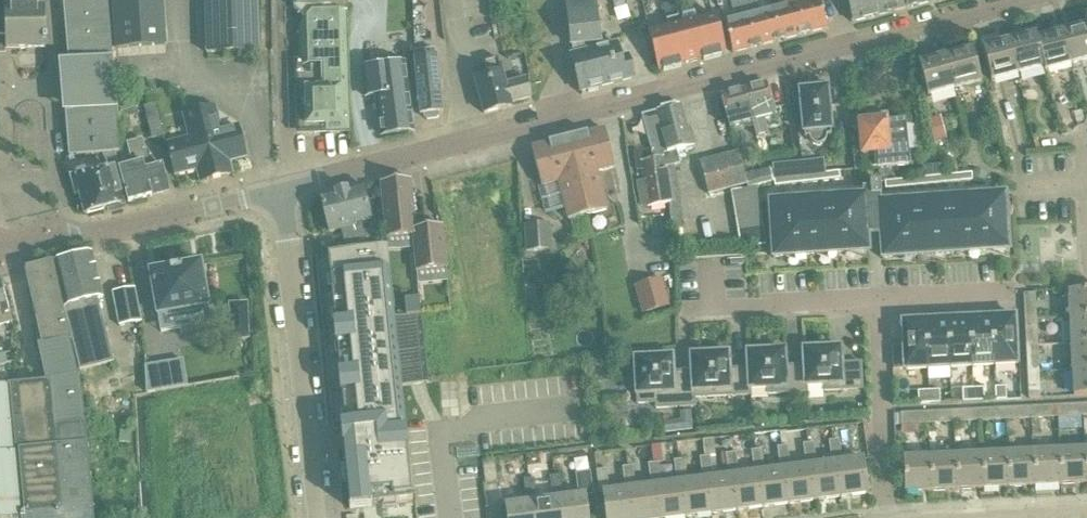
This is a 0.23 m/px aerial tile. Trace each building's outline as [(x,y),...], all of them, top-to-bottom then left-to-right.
[(8,47),(8,50),(14,49),(46,49),(47,49),(48,49),(47,8),(38,8),(37,0),(0,0),(0,47),(8,47)] [(68,84),(65,84),(70,155),(118,152),(108,0),(62,0),(68,84)] [(117,49),(168,45),(165,0),(114,0),(117,49)] [(206,52),(258,51),(257,0),(205,0),(206,52)] [(294,5),(308,17),(300,24),(303,126),(346,125),(346,132),(350,132),(347,12),(347,0),(294,0),(294,5)] [(573,56),(598,49),(596,43),(600,42),(594,0),(567,0),(573,56)] [(724,20),(732,52),(755,46),(743,0),(730,0),(735,18),(724,20)] [(755,46),(777,40),(780,40),(772,9),(769,9),(759,12),(756,0),(743,0),(755,46)] [(772,9),(780,40),(782,39),(804,33),(795,0),(776,0),(778,7),(774,8),(772,9)] [(804,33),(826,28),(819,0),(795,0),(804,33)] [(853,21),(873,16),(869,0),(847,0),(853,21)] [(873,16),(893,11),(890,0),(869,0),(873,16)] [(893,11),(912,6),(911,0),(890,0),(893,11)] [(676,2),(662,5),(665,19),(679,15),(676,2)] [(694,12),(679,16),(691,61),(702,58),(703,60),(721,55),(720,53),(725,52),(715,15),(696,20),(694,12)] [(668,28),(648,33),(658,69),(663,68),(663,70),(680,66),(679,64),(691,61),(679,16),(665,19),(668,28)] [(1061,30),(1070,65),(1086,60),(1086,23),(1061,30)] [(1035,32),(1045,71),(1070,65),(1061,30),(1037,36),(1035,32)] [(1035,32),(1009,39),(1018,74),(1043,68),(1044,72),(1045,71),(1035,32)] [(1009,39),(982,46),(992,81),(1018,74),(1009,39)] [(598,49),(573,56),(582,94),(582,92),(588,90),(589,92),(598,90),(598,87),(634,79),(629,57),(621,58),(618,44),(601,48),(598,49)] [(971,47),(944,55),(954,89),(980,82),(971,47)] [(414,51),(413,51),(414,61),(416,82),(417,83),(420,114),(424,114),(424,118),(427,120),(437,119),(439,116),(439,112),(442,112),(436,58),(435,49),(418,51),(414,51)] [(944,55),(918,62),(927,96),(954,89),(944,55)] [(488,76),(475,80),(484,113),(511,106),(510,103),(506,84),(503,73),(502,73),(498,58),(484,62),(488,76)] [(404,63),(361,69),(365,97),(376,95),(377,106),(377,107),(378,111),(377,111),(377,112),(378,112),(381,136),(413,131),(404,63)] [(526,78),(506,84),(510,103),(531,97),(526,78)] [(767,83),(744,90),(752,122),(756,137),(767,134),(763,119),(775,116),(767,83)] [(826,83),(799,86),(804,138),(808,138),(811,143),(816,146),(821,146),(825,142),(826,137),(831,136),(826,83)] [(744,90),(721,96),(730,128),(752,122),(744,90)] [(155,106),(144,108),(150,131),(160,129),(155,106)] [(680,106),(642,115),(651,151),(653,156),(676,150),(694,146),(690,131),(686,128),(680,106)] [(191,139),(168,144),(175,174),(176,173),(198,168),(201,181),(231,174),(227,161),(245,157),(238,127),(220,132),(217,119),(214,107),(201,110),(204,122),(187,126),(191,139)] [(1081,110),(1073,112),(1076,123),(1084,121),(1081,110)] [(867,120),(858,121),(861,156),(863,155),(864,170),(909,165),(905,121),(887,122),(886,114),(866,116),(867,120)] [(939,118),(925,121),(931,143),(944,140),(939,118)] [(587,132),(568,137),(588,215),(607,210),(597,172),(614,168),(605,129),(587,133),(587,132)] [(549,143),(532,147),(542,187),(558,183),(568,220),(588,215),(568,137),(549,142),(549,143)] [(132,166),(119,169),(127,201),(168,190),(161,165),(149,169),(141,141),(127,144),(132,166)] [(651,151),(634,155),(637,171),(643,170),(644,180),(637,182),(641,205),(648,203),(649,207),(669,204),(673,230),(683,229),(679,202),(674,165),(680,164),(676,150),(653,156),(651,151)] [(738,151),(699,162),(708,194),(747,184),(738,151)] [(114,153),(100,155),(107,169),(118,166),(114,153)] [(801,162),(772,165),(774,178),(804,175),(802,162),(801,162)] [(940,165),(924,166),(925,177),(941,176),(940,165)] [(770,168),(757,171),(760,184),(772,181),(770,168)] [(93,171),(71,176),(78,205),(83,205),(85,215),(101,211),(102,214),(123,209),(117,185),(120,184),(117,170),(95,176),(93,171)] [(757,171),(745,174),(748,187),(760,184),(757,171)] [(976,175),(975,178),(986,181),(986,179),(988,174),(977,171),(976,175)] [(410,180),(380,183),(384,217),(385,232),(386,239),(387,239),(412,236),(416,272),(446,269),(442,226),(415,229),(410,180)] [(864,195),(769,201),(773,258),(804,250),(804,256),(835,249),(835,254),(866,246),(866,252),(868,252),(868,246),(881,245),(882,259),(913,252),(913,257),(944,250),(944,255),(975,248),(976,253),(1006,245),(1007,251),(1009,251),(1005,194),(881,197),(880,182),(870,183),(870,188),(864,189),(864,195)] [(362,185),(342,190),(357,251),(375,249),(374,246),(371,229),(364,231),(362,224),(372,222),(362,185)] [(755,188),(732,192),(742,248),(765,244),(755,188)] [(342,190),(320,196),(329,233),(340,230),(345,247),(346,252),(357,251),(342,190)] [(550,223),(525,225),(527,251),(552,249),(550,223)] [(346,252),(315,255),(333,430),(341,429),(342,430),(343,430),(343,429),(348,429),(349,446),(345,447),(344,445),(343,445),(346,471),(347,484),(350,509),(382,506),(382,499),(394,498),(395,505),(412,503),(402,407),(400,384),(401,384),(428,381),(423,331),(424,331),(422,313),(420,313),(419,296),(404,297),(406,314),(394,315),(393,316),(386,248),(375,249),(357,251),(346,252)] [(91,254),(52,263),(71,342),(72,341),(79,368),(112,360),(98,298),(100,297),(103,297),(91,254)] [(10,387),(16,453),(21,453),(27,514),(22,514),(23,517),(94,517),(86,425),(78,379),(77,379),(71,342),(52,263),(28,269),(36,306),(32,307),(39,339),(41,346),(40,347),(48,384),(10,387)] [(200,264),(150,273),(158,315),(207,307),(200,264)] [(586,269),(577,276),(584,284),(592,276),(586,269)] [(11,322),(0,280),(0,326),(11,322)] [(661,280),(635,287),(642,313),(668,306),(661,280)] [(565,282),(543,285),(544,295),(567,292),(565,282)] [(134,288),(113,292),(119,326),(141,322),(134,288)] [(1068,292),(1069,318),(1086,317),(1086,291),(1068,292)] [(1034,294),(1023,294),(1025,321),(1036,320),(1034,294)] [(247,304),(230,304),(230,336),(247,335),(247,304)] [(1014,315),(991,317),(991,318),(994,365),(1017,364),(1014,315)] [(975,317),(969,318),(972,366),(994,365),(991,318),(975,318),(975,317)] [(1069,318),(1071,344),(1086,343),(1086,317),(1069,318)] [(963,319),(947,320),(949,367),(972,366),(969,318),(963,318),(963,319)] [(919,321),(902,322),(903,348),(904,368),(904,369),(927,368),(925,320),(919,320),(919,321)] [(931,320),(925,320),(927,368),(949,367),(947,320),(931,321),(931,320)] [(1036,320),(1025,321),(1026,347),(1037,346),(1036,320)] [(1071,344),(1072,370),(1086,369),(1086,343),(1071,344)] [(1037,346),(1026,347),(1028,372),(1039,372),(1037,346)] [(816,349),(804,350),(806,392),(807,392),(806,387),(823,386),(823,391),(862,390),(860,363),(841,364),(840,348),(827,349),(827,348),(816,348),(816,349)] [(903,348),(892,349),(893,368),(904,368),(903,348)] [(760,352),(748,353),(750,395),(751,395),(750,389),(767,389),(767,394),(806,392),(804,350),(803,350),(804,366),(784,366),(784,351),(770,351),(770,350),(760,351),(760,352)] [(704,355),(691,355),(694,405),(695,405),(694,398),(750,395),(748,353),(747,353),(748,368),(728,369),(728,354),(714,354),(714,353),(704,354),(704,355)] [(648,358),(635,358),(637,403),(655,402),(655,407),(694,405),(691,355),(691,371),(672,372),(671,356),(658,357),(658,356),(648,357),(648,358)] [(182,360),(145,366),(149,392),(187,386),(182,360)] [(1072,370),(1074,396),(1086,395),(1086,369),(1072,370)] [(1039,372),(1028,372),(1029,399),(1040,398),(1039,372)] [(22,514),(27,514),(21,453),(16,453),(10,387),(0,388),(0,517),(23,517),(22,514)] [(1005,387),(995,387),(995,400),(1006,400),(1005,387)] [(973,388),(962,389),(962,402),(973,401),(973,388)] [(983,388),(973,388),(973,401),(984,401),(983,388)] [(939,390),(928,391),(929,403),(940,403),(939,390)] [(928,391),(918,391),(918,404),(929,403),(928,391)] [(1082,404),(1056,406),(1057,417),(1083,416),(1082,404)] [(1056,406),(1031,407),(1031,418),(1057,417),(1056,406)] [(1031,407),(1005,409),(1006,420),(1031,418),(1031,407)] [(680,419),(662,421),(663,431),(690,427),(689,409),(679,410),(680,419)] [(1005,409),(979,410),(980,421),(1006,420),(1005,409)] [(979,410),(954,411),(954,422),(980,421),(979,410)] [(954,411),(928,413),(929,424),(954,422),(954,411)] [(928,413),(901,414),(902,425),(929,424),(928,413)] [(840,439),(830,440),(833,462),(838,462),(842,496),(869,493),(864,458),(843,461),(840,439)] [(814,443),(804,444),(807,466),(812,465),(816,499),(821,499),(842,496),(838,462),(833,462),(817,464),(814,443)] [(789,446),(778,447),(781,469),(786,468),(790,503),(816,499),(812,465),(807,466),(792,468),(789,446)] [(763,449),(752,450),(755,472),(760,472),(764,506),(790,503),(786,468),(781,469),(766,471),(763,449)] [(1084,449),(1059,450),(1061,485),(1086,484),(1084,449)] [(1059,450),(1033,452),(1035,487),(1061,485),(1059,450)] [(737,452),(726,453),(729,476),(734,475),(738,510),(764,506),(760,472),(755,472),(740,474),(737,452)] [(1033,452),(1007,453),(1009,488),(1035,487),(1033,452)] [(1007,453),(982,455),(983,489),(1009,488),(1007,453)] [(982,455),(956,456),(958,490),(983,489),(982,455)] [(711,456),(701,457),(703,479),(708,478),(712,513),(738,510),(734,475),(729,476),(714,478),(711,456)] [(956,456),(930,457),(932,492),(958,490),(956,456)] [(930,457),(904,459),(906,493),(932,492),(930,457)] [(684,459),(674,460),(677,482),(682,482),(686,516),(712,513),(708,478),(703,479),(687,481),(684,459)] [(649,463),(652,486),(656,485),(660,517),(674,517),(686,516),(682,482),(677,482),(662,484),(659,462),(649,463)] [(623,467),(625,489),(630,489),(634,517),(660,517),(656,485),(652,486),(636,488),(633,465),(623,467)] [(597,470),(600,494),(603,494),(607,517),(634,517),(630,489),(625,489),(610,491),(607,469),(597,470)] [(558,497),(561,517),(588,517),(586,495),(593,494),(590,471),(576,473),(579,495),(564,497),(558,497)] [(533,501),(535,517),(561,517),(558,497),(564,497),(561,474),(551,476),(554,498),(538,500),(533,501)] [(506,504),(508,517),(535,517),(533,501),(538,500),(535,478),(525,479),(528,502),(506,504)]
